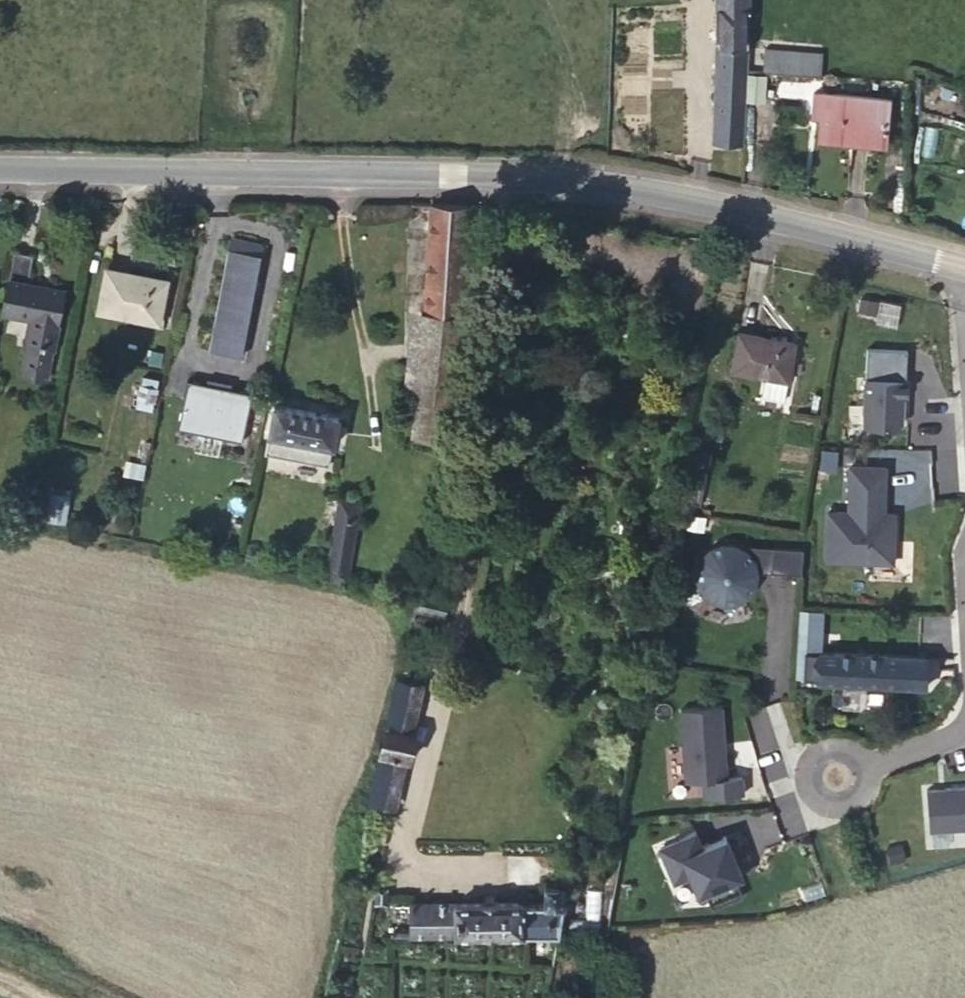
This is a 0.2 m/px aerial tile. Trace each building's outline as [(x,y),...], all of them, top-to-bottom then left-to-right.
[(747,0),(717,0),(717,49),(718,49),(714,144),(742,143),(745,50),(746,50),(747,0)] [(820,76),(822,54),(766,50),(765,72),(820,76)] [(682,68),(683,58),(651,58),(651,68),(682,68)] [(761,100),(762,75),(748,74),(746,99),(761,100)] [(821,101),(822,93),(814,92),(813,100),(821,101)] [(887,143),(890,99),(822,93),(821,101),(813,100),(812,118),(820,119),(819,137),(887,143)] [(461,333),(468,204),(432,203),(432,204),(425,329),(461,333)] [(241,357),(262,244),(231,238),(209,352),(241,357)] [(11,252),(8,275),(29,278),(32,254),(11,252)] [(158,322),(166,280),(107,269),(99,310),(158,322)] [(46,379),(62,294),(39,290),(40,286),(9,280),(4,311),(33,317),(21,373),(46,379)] [(876,315),(879,301),(862,298),(860,312),(876,315)] [(450,442),(461,333),(425,329),(424,329),(413,437),(450,442)] [(785,400),(795,342),(739,333),(733,370),(766,376),(762,396),(785,400)] [(906,397),(907,379),(866,377),(864,426),(897,427),(902,422),(903,397),(906,397)] [(253,390),(190,378),(181,420),(225,429),(224,435),(244,438),(253,390)] [(329,466),(338,417),(275,405),(265,453),(329,466)] [(885,499),(886,467),(830,465),(827,561),(893,563),(895,514),(884,513),(873,513),(874,498),(885,499)] [(40,518),(66,520),(69,492),(42,490),(40,518)] [(884,513),(885,499),(874,498),(873,513),(884,513)] [(347,582),(359,502),(340,499),(327,579),(347,582)] [(723,544),(711,549),(703,559),(700,571),(702,583),(710,593),(721,599),(734,599),(745,594),(753,585),(756,572),(801,575),(803,549),(723,544)] [(446,616),(448,602),(417,596),(417,599),(414,609),(446,616)] [(926,687),(927,655),(821,651),(820,683),(926,687)] [(410,731),(421,685),(397,680),(372,800),(394,805),(404,758),(408,759),(414,732),(410,731)] [(726,777),(721,706),(680,709),(685,781),(703,780),(704,796),(743,793),(741,776),(726,777)] [(925,788),(926,833),(964,831),(964,786),(925,788)] [(738,866),(726,838),(702,848),(696,832),(662,846),(677,882),(692,876),(699,894),(706,891),(713,907),(743,895),(736,878),(732,869),(738,866)] [(742,876),(738,866),(732,869),(736,878),(742,876)] [(559,933),(564,904),(564,885),(545,885),(545,902),(526,903),(411,903),(411,935),(559,933)] [(387,903),(388,888),(379,887),(379,903),(387,903)]
